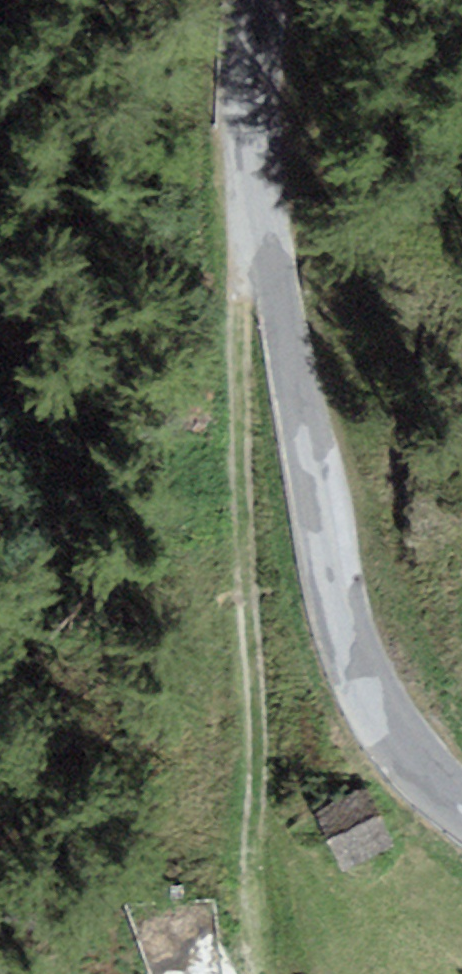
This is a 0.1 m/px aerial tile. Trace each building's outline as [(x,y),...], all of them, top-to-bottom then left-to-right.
[(361,792),(323,809),(335,836),(347,863),(385,846),(361,792)] [(120,906),(144,973),(229,973),(221,901),(120,906)]
